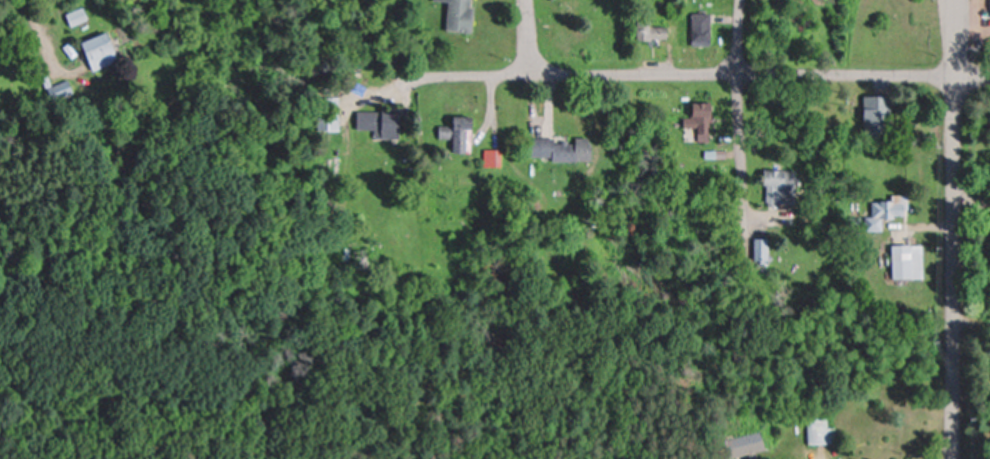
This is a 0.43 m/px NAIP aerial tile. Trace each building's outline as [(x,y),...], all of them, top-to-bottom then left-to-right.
[(433,1),(444,1),(444,31),(469,31),(469,0),(433,0),(433,1)] [(67,14),(68,19),(84,14),(82,10),(67,14)] [(711,13),(689,13),(689,44),(711,44),(711,13)] [(630,25),(632,36),(644,34),(643,23),(630,25)] [(80,41),(88,70),(115,63),(107,33),(80,41)] [(687,136),(713,136),(713,103),(687,103),(687,136)] [(380,151),(397,151),(397,109),(358,109),(358,131),(379,131),(380,151)] [(469,139),(469,117),(447,117),(447,139),(469,139)] [(590,160),(590,138),(525,137),(525,160),(590,160)] [(484,151),(484,166),(493,166),(493,151),(484,151)] [(761,171),(761,194),(790,194),(790,171),(761,171)] [(902,218),(902,200),(875,200),(875,218),(902,218)] [(752,238),(752,260),(766,260),(766,238),(752,238)] [(911,245),(890,245),(890,280),(911,280),(911,245)] [(982,358),(982,384),(989,384),(989,358),(982,358)] [(806,419),(806,444),(834,444),(834,428),(827,428),(827,419),(806,419)] [(763,435),(727,435),(727,458),(756,458),(756,453),(763,453),(763,435)]
